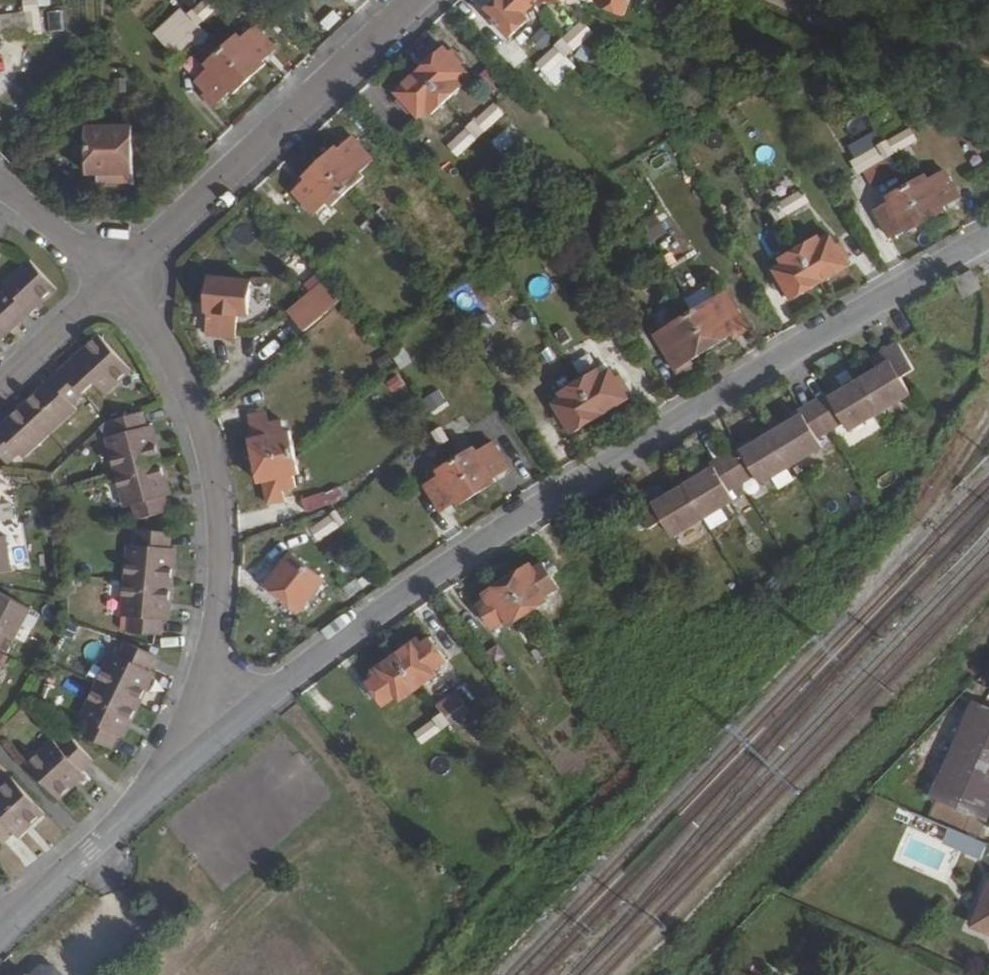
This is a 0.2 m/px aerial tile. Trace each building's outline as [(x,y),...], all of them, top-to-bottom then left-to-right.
[(29,33),(43,32),(40,6),(33,7),(32,0),(29,0),(26,1),(29,33)] [(189,13),(197,23),(220,2),(219,0),(203,0),(189,13)] [(486,9),(510,36),(528,20),(523,14),(536,2),(535,0),(495,0),(486,9)] [(599,6),(622,15),(628,0),(602,0),(599,6)] [(657,20),(669,26),(680,0),(665,0),(657,20)] [(50,11),(51,31),(64,31),(64,10),(50,11)] [(189,13),(166,34),(174,44),(197,23),(189,13)] [(583,20),(561,40),(570,51),(593,32),(583,20)] [(237,34),(221,49),(247,78),(263,63),(260,60),(275,47),(256,26),(242,39),(237,34)] [(561,40),(537,61),(548,73),(570,51),(561,40)] [(443,48),(420,70),(447,99),(464,84),(460,79),(467,73),(459,65),(464,60),(453,49),(449,54),(443,48)] [(211,67),(197,80),(216,101),(229,88),(232,91),(247,78),(221,49),(206,62),(211,67)] [(95,70),(96,92),(126,92),(126,70),(95,70)] [(397,91),(402,97),(398,100),(409,112),(413,108),(420,116),(430,108),(434,112),(447,99),(420,70),(397,91)] [(473,88),(457,97),(467,112),(482,103),(473,88)] [(494,103),(471,124),(480,135),(504,113),(494,103)] [(90,124),(89,170),(97,171),(97,181),(133,181),(133,145),(139,141),(140,134),(133,129),(133,125),(90,124)] [(471,124),(448,145),(458,156),(480,135),(471,124)] [(499,154),(512,144),(501,130),(488,140),(499,154)] [(908,130),(882,145),(888,157),(915,141),(908,130)] [(337,147),(322,162),(348,191),(363,176),(359,172),(374,158),(354,138),(341,151),(337,147)] [(882,145),(854,161),(861,172),(888,157),(882,145)] [(309,180),(296,193),(315,214),(329,201),(333,206),(348,191),(322,162),(306,177),(309,180)] [(905,186),(925,222),(945,211),(942,206),(959,197),(945,172),(928,181),(925,175),(905,186)] [(889,203),(874,211),(888,236),(903,228),(907,233),(925,222),(905,186),(886,196),(889,203)] [(801,192),(775,207),(782,218),(808,203),(801,192)] [(775,207),(747,223),(754,235),(782,218),(775,207)] [(799,248),(820,283),(848,266),(844,260),(849,257),(841,243),(836,246),(831,236),(821,242),(819,237),(799,248)] [(777,281),(785,294),(788,292),(792,299),(820,283),(799,248),(782,258),(785,264),(775,269),(781,279),(777,281)] [(691,256),(663,273),(670,285),(698,268),(691,256)] [(61,285),(37,258),(9,283),(15,290),(0,303),(0,342),(61,285)] [(953,282),(963,299),(981,289),(972,272),(953,282)] [(211,295),(210,309),(219,310),(218,317),(239,319),(239,311),(249,312),(251,281),(213,278),(212,283),(207,286),(207,293),(211,295)] [(283,285),(280,316),(293,318),(296,286),(283,285)] [(688,314),(707,347),(730,334),(732,337),(745,330),(724,294),(688,314)] [(653,335),(676,372),(688,364),(687,360),(707,347),(688,314),(653,335)] [(578,325),(551,342),(558,353),(585,337),(578,325)] [(0,428),(0,453),(8,462),(19,452),(22,455),(76,406),(72,401),(96,380),(106,391),(133,366),(103,333),(0,428)] [(369,347),(384,373),(395,367),(382,345),(380,340),(369,347)] [(525,357),(533,368),(558,353),(551,342),(525,357)] [(857,385),(877,418),(908,399),(899,384),(913,376),(896,347),(881,355),(888,367),(874,375),(857,385)] [(867,364),(874,375),(888,367),(881,355),(867,364)] [(384,373),(400,398),(411,392),(395,367),(384,373)] [(576,383),(597,418),(626,401),(622,393),(626,390),(618,377),(613,380),(608,371),(598,377),(595,371),(576,383)] [(563,399),(553,405),(558,413),(554,416),(562,430),(566,427),(570,434),(597,418),(576,383),(559,393),(563,399)] [(811,406),(828,435),(843,426),(848,435),(877,418),(857,385),(840,395),(828,402),(825,398),(811,406)] [(438,390),(421,397),(428,412),(444,405),(438,390)] [(838,390),(825,398),(828,402),(840,395),(838,390)] [(787,427),(770,438),(790,471),(820,452),(814,442),(828,435),(811,406),(798,415),(800,420),(787,427)] [(112,466),(121,502),(131,499),(135,514),(165,507),(160,491),(167,489),(157,454),(148,420),(141,422),(137,407),(108,415),(112,430),(103,432),(112,466)] [(253,437),(256,460),(296,452),(293,434),(286,434),(284,420),(270,422),(270,413),(254,415),(257,436),(253,437)] [(461,415),(435,431),(442,443),(468,427),(461,415)] [(798,415),(784,422),(787,427),(800,420),(798,415)] [(435,431),(409,447),(416,459),(442,443),(435,431)] [(723,460),(739,488),(754,479),(760,489),(790,471),(770,438),(752,448),(740,455),(737,451),(723,460)] [(749,443),(737,451),(740,455),(752,448),(749,443)] [(453,461),(473,494),(492,483),(489,478),(504,469),(491,446),(475,455),(471,450),(453,461)] [(256,460),(258,479),(264,479),(266,499),(282,497),(281,487),(294,485),(293,472),(299,471),(296,452),(256,460)] [(699,480),(681,491),(701,524),(731,506),(725,496),(739,488),(723,460),(708,468),(711,473),(699,480)] [(438,478),(422,488),(436,511),(453,501),(455,505),(473,494),(453,461),(435,473),(438,478)] [(708,468),(696,475),(699,480),(711,473),(708,468)] [(435,473),(419,482),(422,488),(438,478),(435,473)] [(302,512),(343,499),(339,486),(298,499),(302,512)] [(645,498),(651,509),(665,501),(658,489),(645,498)] [(631,506),(649,535),(662,527),(671,542),(701,524),(681,491),(665,501),(651,509),(645,498),(631,506)] [(616,496),(590,512),(594,518),(619,502),(616,496)] [(336,511),(312,531),(319,541),(344,523),(336,511)] [(124,577),(121,613),(128,614),(127,629),(128,629),(150,631),(158,631),(159,616),(166,616),(169,580),(172,543),(165,543),(166,528),(135,527),(134,542),(127,542),(124,577)] [(311,530),(297,542),(304,552),(319,541),(312,531),(311,530)] [(10,575),(5,539),(0,540),(0,577),(10,575)] [(290,556),(265,588),(277,598),(280,595),(299,610),(323,580),(290,556)] [(503,582),(526,616),(544,605),(540,598),(554,589),(540,567),(530,573),(526,567),(503,582)] [(484,602),(476,608),(491,630),(505,621),(509,627),(524,617),(526,616),(503,582),(480,596),(484,602)] [(1,633),(10,637),(27,603),(0,590),(0,635),(1,633)] [(95,685),(80,718),(87,722),(80,737),(109,749),(116,733),(121,736),(136,704),(152,670),(146,667),(153,653),(124,641),(117,655),(111,652),(95,685)] [(391,658),(415,691),(432,679),(428,673),(441,664),(425,641),(417,646),(414,642),(391,658)] [(542,649),(521,662),(528,674),(553,657),(556,656),(552,650),(546,655),(542,649)] [(364,685),(380,707),(393,697),(398,703),(415,691),(391,658),(368,673),(372,679),(364,685)] [(460,700),(435,719),(443,729),(467,710),(460,700)] [(920,793),(977,818),(988,790),(988,711),(964,700),(920,793)] [(435,719),(414,734),(422,744),(443,729),(435,719)] [(41,762),(72,796),(91,778),(87,773),(98,763),(77,740),(65,750),(60,745),(41,762)] [(33,770),(65,803),(72,796),(41,762),(33,770)] [(6,785),(37,819),(43,813),(12,780),(6,785)] [(1,844),(13,834),(16,838),(37,819),(6,785),(0,791),(0,842),(1,844)] [(945,842),(980,859),(986,844),(951,828),(945,842)] [(974,920),(988,927),(988,885),(974,920)]
